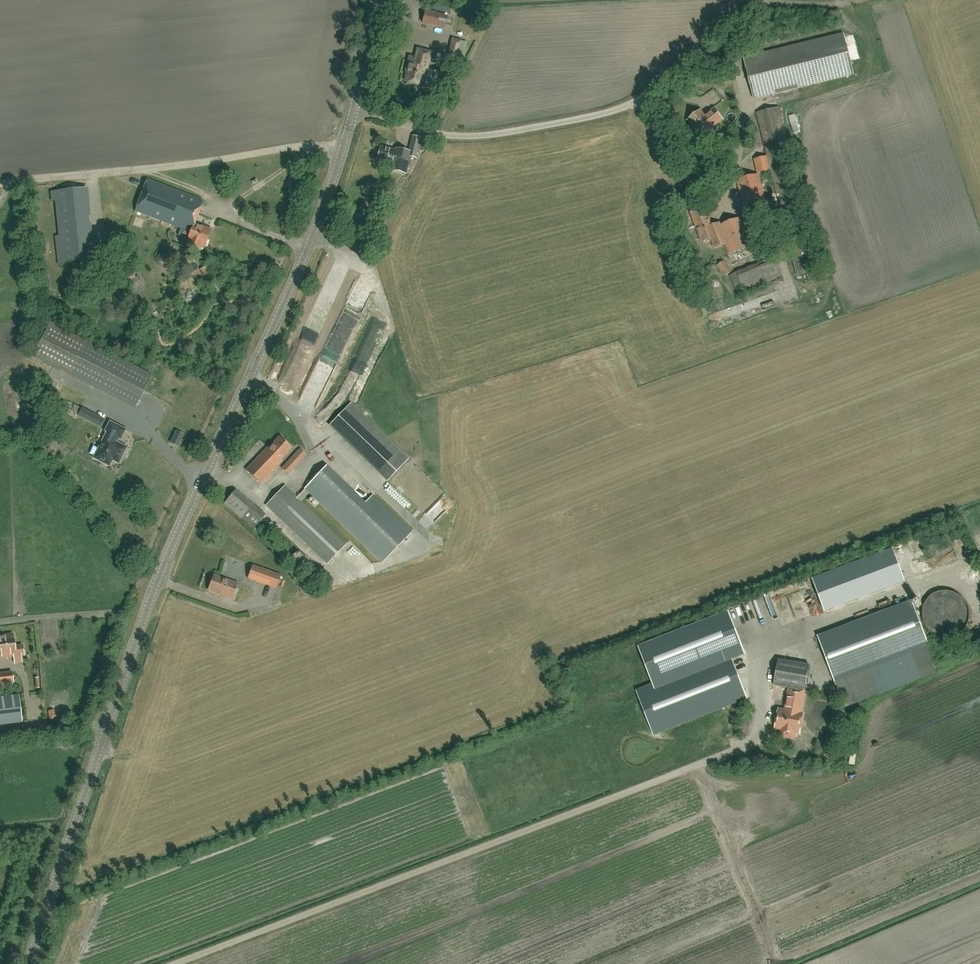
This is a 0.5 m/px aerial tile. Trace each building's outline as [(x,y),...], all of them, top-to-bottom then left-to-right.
[(425,10),(421,23),(428,25),(428,24),(438,27),(438,28),(444,29),(447,16),(425,10)] [(743,58),(753,99),(853,75),(843,34),(743,58)] [(462,40),(451,38),(446,59),(457,61),(462,40)] [(431,53),(418,50),(416,59),(410,57),(408,67),(409,67),(405,82),(406,82),(407,84),(412,85),(414,84),(422,86),(431,53)] [(818,271),(778,108),(757,113),(797,276),(818,271)] [(688,120),(702,138),(713,128),(712,127),(722,120),(713,109),(706,115),(707,116),(705,118),(700,111),(688,120)] [(406,173),(410,157),(416,158),(421,137),(412,135),(409,152),(397,149),(396,151),(380,147),(377,160),(393,163),(391,170),(402,172),(406,173)] [(758,173),(769,170),(766,157),(754,160),(758,173)] [(744,209),(766,202),(758,174),(736,180),(744,209)] [(187,239),(189,240),(187,244),(200,249),(202,245),(205,246),(211,230),(195,223),(203,201),(147,179),(135,211),(190,232),(187,239)] [(84,190),(56,192),(62,264),(81,262),(77,218),(84,217),(83,212),(77,213),(76,197),(85,197),(84,190)] [(752,245),(741,217),(720,225),(719,223),(712,226),(705,207),(691,213),(703,243),(712,239),(715,248),(726,244),(730,254),(752,245)] [(365,227),(368,218),(357,215),(354,223),(365,227)] [(773,257),(729,276),(736,291),(779,273),(773,257)] [(731,271),(724,262),(718,266),(725,277),(731,271)] [(32,357),(68,375),(134,408),(151,375),(85,341),(50,323),(32,357)] [(383,362),(389,360),(386,351),(380,353),(383,362)] [(353,403),(331,426),(389,482),(412,459),(353,403)] [(90,421),(94,413),(81,407),(78,414),(90,421)] [(118,437),(120,438),(124,430),(110,422),(106,431),(107,432),(94,458),(109,465),(112,459),(118,462),(125,447),(116,442),(118,437)] [(173,438),(179,442),(183,434),(176,430),(173,438)] [(280,459),(291,448),(279,437),(269,449),(267,447),(246,470),(260,484),(282,461),(280,459)] [(300,449),(294,455),(282,469),(288,474),(306,455),(300,449)] [(309,492),(344,526),(382,562),(409,533),(371,497),(364,503),(326,466),(305,488),(309,492)] [(347,479),(366,497),(370,493),(351,475),(347,479)] [(309,492),(305,488),(297,497),(285,485),(266,505),(327,563),(346,544),(301,501),(309,492)] [(224,503),(254,528),(265,516),(253,505),(235,490),(224,503)] [(904,582),(892,549),(813,579),(825,612),(904,582)] [(276,588),(281,575),(252,565),(248,578),(276,588)] [(232,599),(237,583),(227,579),(227,580),(213,575),(208,590),(222,595),(221,595),(232,599)] [(800,589),(806,587),(804,579),(797,582),(800,589)] [(844,708),(938,672),(911,602),(818,637),(844,708)] [(770,604),(766,606),(770,618),(775,617),(770,604)] [(636,690),(654,735),(747,699),(730,655),(743,649),(728,612),(638,647),(653,684),(636,690)] [(0,636),(0,658),(24,654),(22,645),(14,646),(13,635),(0,636)] [(785,687),(802,690),(805,691),(809,665),(778,660),(774,685),(785,687)] [(1,683),(13,682),(12,672),(0,673),(1,683)] [(794,738),(795,732),(799,733),(800,726),(801,720),(803,713),(801,713),(804,691),(789,688),(785,710),(779,709),(775,729),(781,730),(780,735),(780,736),(781,736),(784,736),(794,738)] [(22,721),(19,695),(0,697),(0,724),(22,721)] [(739,722),(738,713),(730,715),(732,724),(739,722)] [(840,742),(831,737),(821,753),(830,758),(840,742)]
